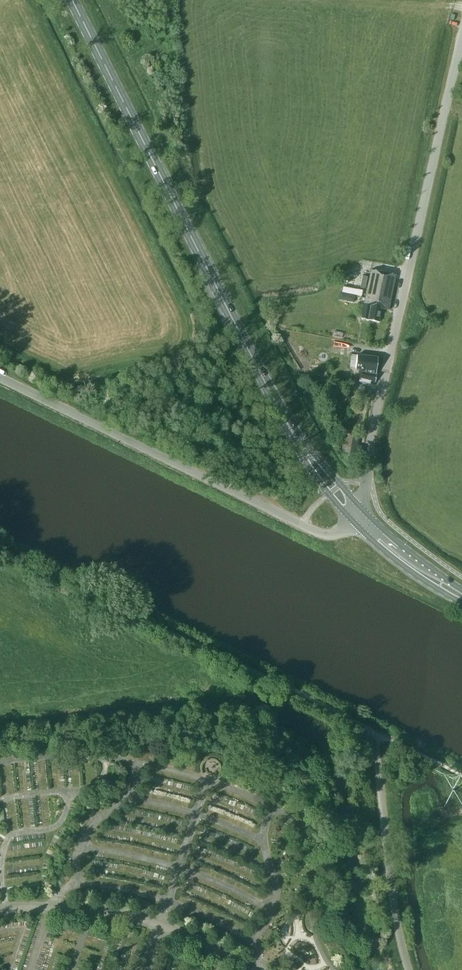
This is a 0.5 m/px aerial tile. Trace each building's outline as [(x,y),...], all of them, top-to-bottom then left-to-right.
[(365,298),(362,309),(360,318),(378,322),(380,308),(388,309),(396,274),(371,269),(365,298)] [(378,357),(377,357),(357,355),(356,355),(355,369),(359,369),(359,371),(356,381),(370,385),(371,382),(375,383),(376,374),(374,374),(374,371),(376,371),(378,357)]
